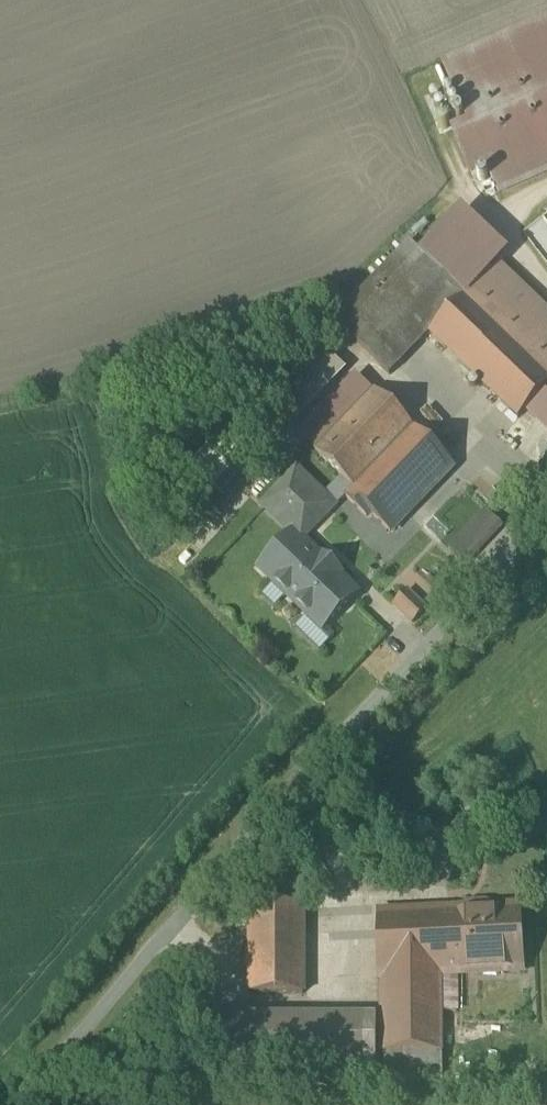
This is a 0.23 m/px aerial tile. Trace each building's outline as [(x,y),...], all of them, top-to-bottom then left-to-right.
[(442,63),(468,124),(486,166),(498,194),(546,173),(546,18),(442,63)] [(486,166),(468,124),(452,130),(470,173),(486,166)] [(498,263),(504,257),(459,214),(425,250),(427,251),(423,254),(410,243),(334,323),(389,376),(429,334),(518,420),(527,411),(546,429),(546,310),(498,263)] [(279,436),(344,369),(322,348),(257,415),(279,436)] [(317,451),(373,394),(360,382),(305,439),(317,451)] [(454,467),(375,392),(373,394),(317,451),(316,453),(394,529),(454,467)] [(292,535),(299,541),(301,540),(333,508),(297,472),(263,506),(292,535)] [(299,541),(292,535),(259,569),(322,630),(357,595),(301,540),(299,541)] [(303,907),(251,907),(251,994),(303,994),(303,907)] [(452,911),(454,975),(521,972),(518,907),(452,911)] [(454,975),(452,911),(380,913),(381,979),(382,979),(385,1079),(443,1078),(441,1012),(455,1012),(454,975)] [(377,1015),(208,1015),(208,1077),(376,1078),(377,1015)]
